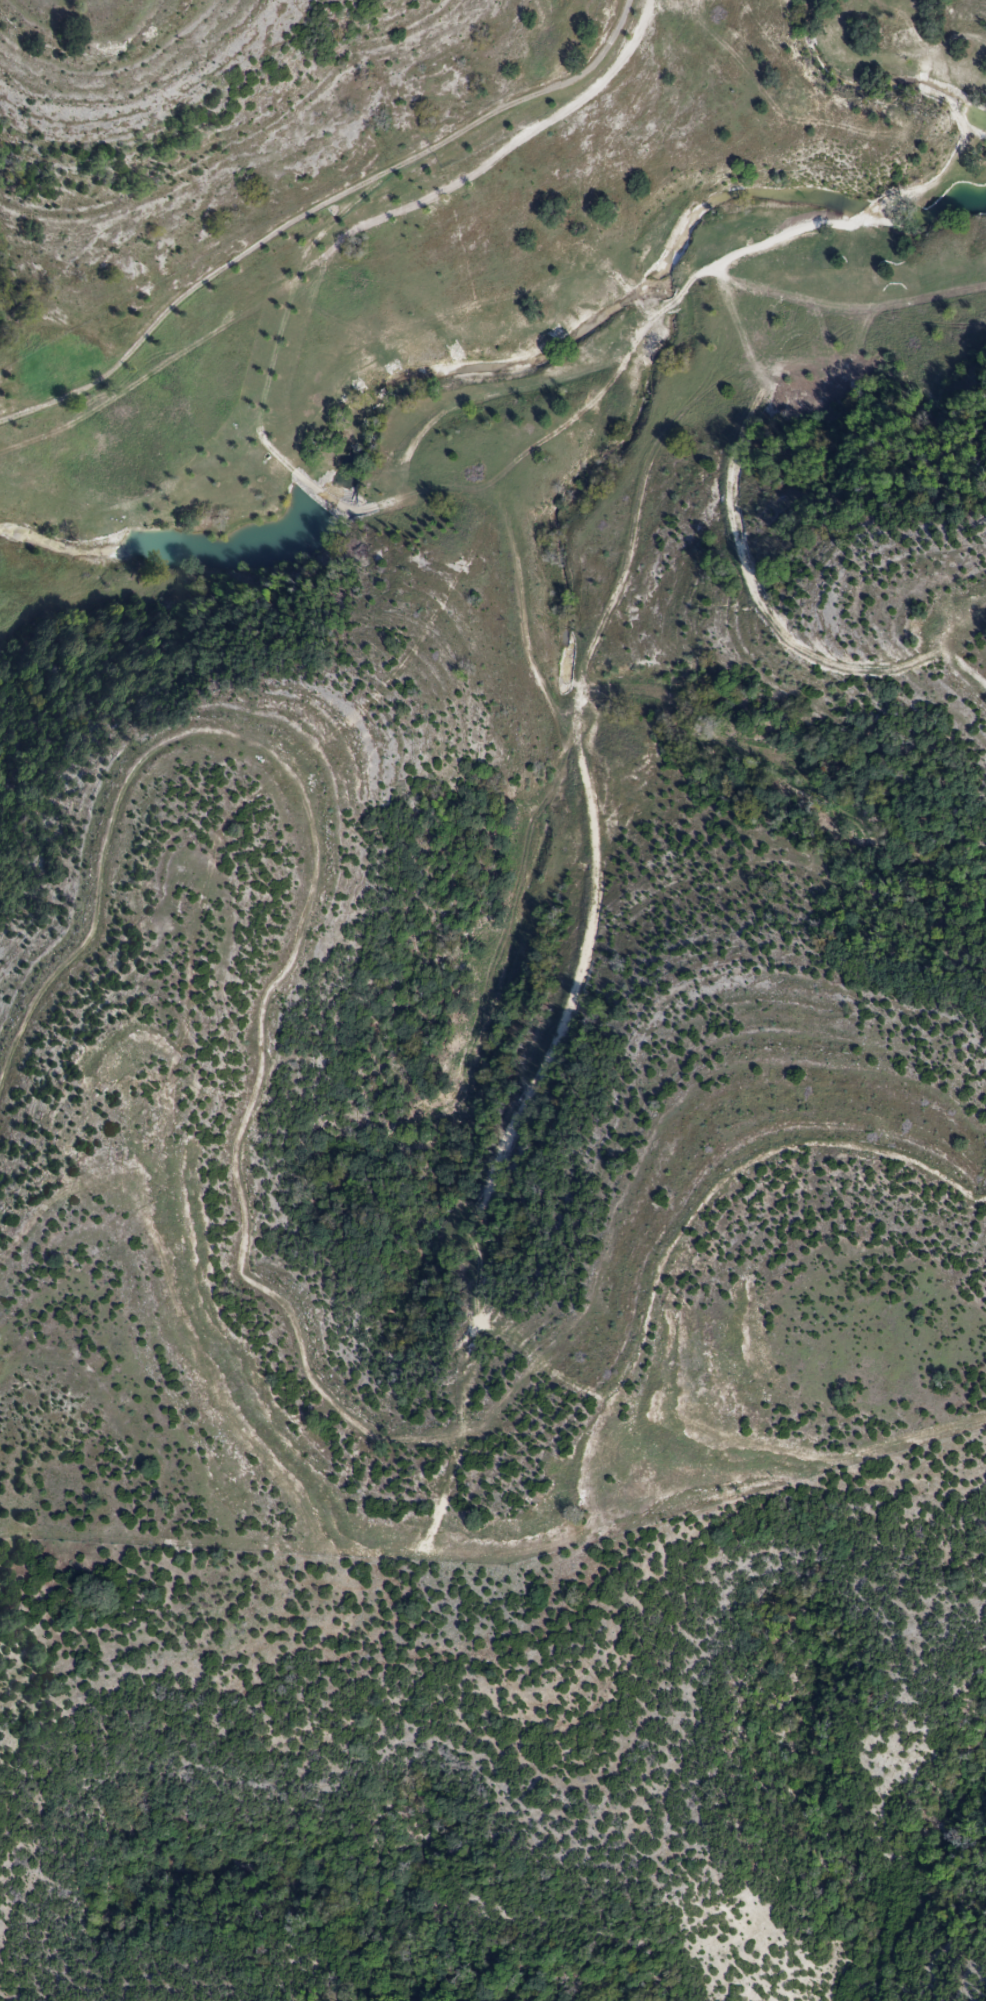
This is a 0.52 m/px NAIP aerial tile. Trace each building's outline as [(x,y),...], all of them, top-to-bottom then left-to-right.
[(548,57),(559,57),(560,49),(548,48),(548,57)]
